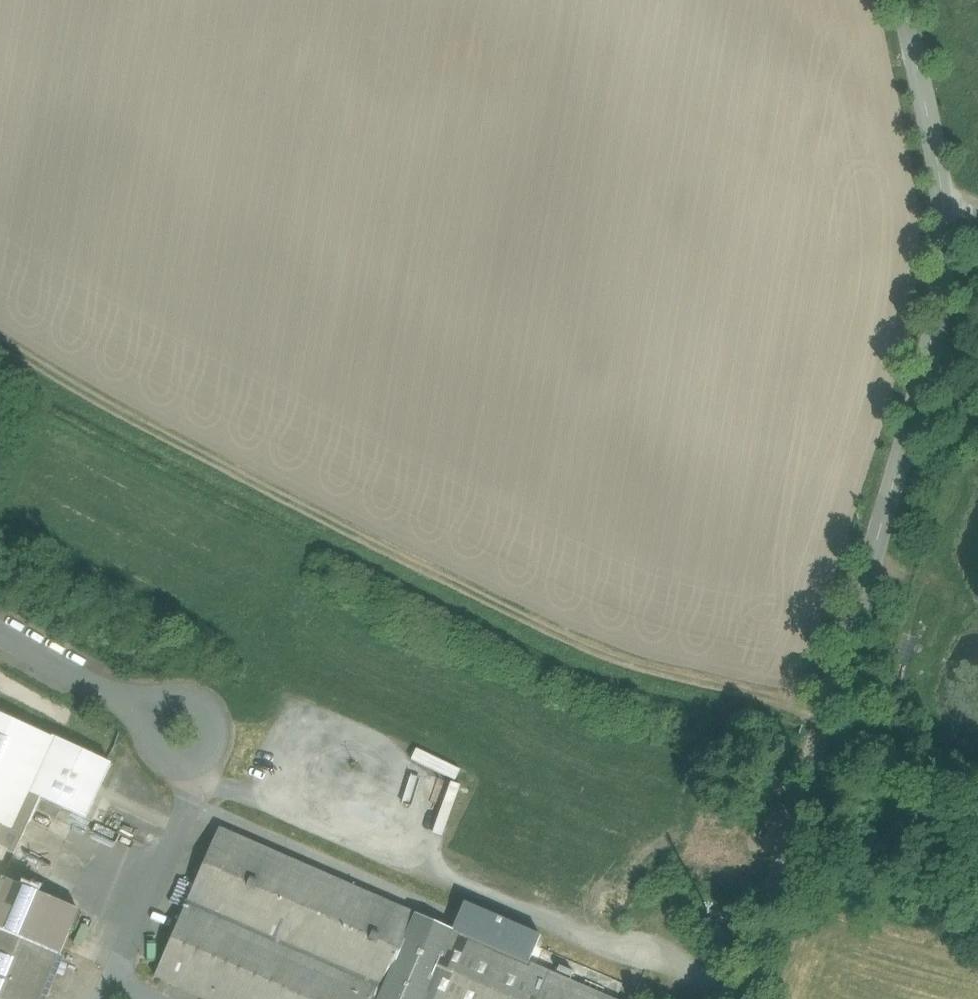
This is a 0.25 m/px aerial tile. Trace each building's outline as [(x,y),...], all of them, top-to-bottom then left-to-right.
[(70,713),(61,709),(57,717),(65,722),(70,713)] [(0,715),(0,825),(3,827),(12,831),(30,794),(55,740),(53,739),(0,715)] [(55,740),(30,794),(41,799),(41,798),(86,819),(112,765),(54,738),(53,739),(55,740)] [(0,834),(0,930),(59,954),(61,954),(79,910),(4,879),(36,809),(41,799),(30,794),(12,831),(3,827),(0,834)] [(62,809),(41,799),(36,809),(57,819),(62,809)] [(103,822),(109,802),(98,799),(92,819),(103,822)] [(220,829),(156,977),(206,998),(610,998),(529,964),(453,930),(220,829)] [(537,946),(541,936),(465,903),(453,930),(529,964),(537,946)] [(0,930),(0,998),(41,998),(59,954),(0,930)]
